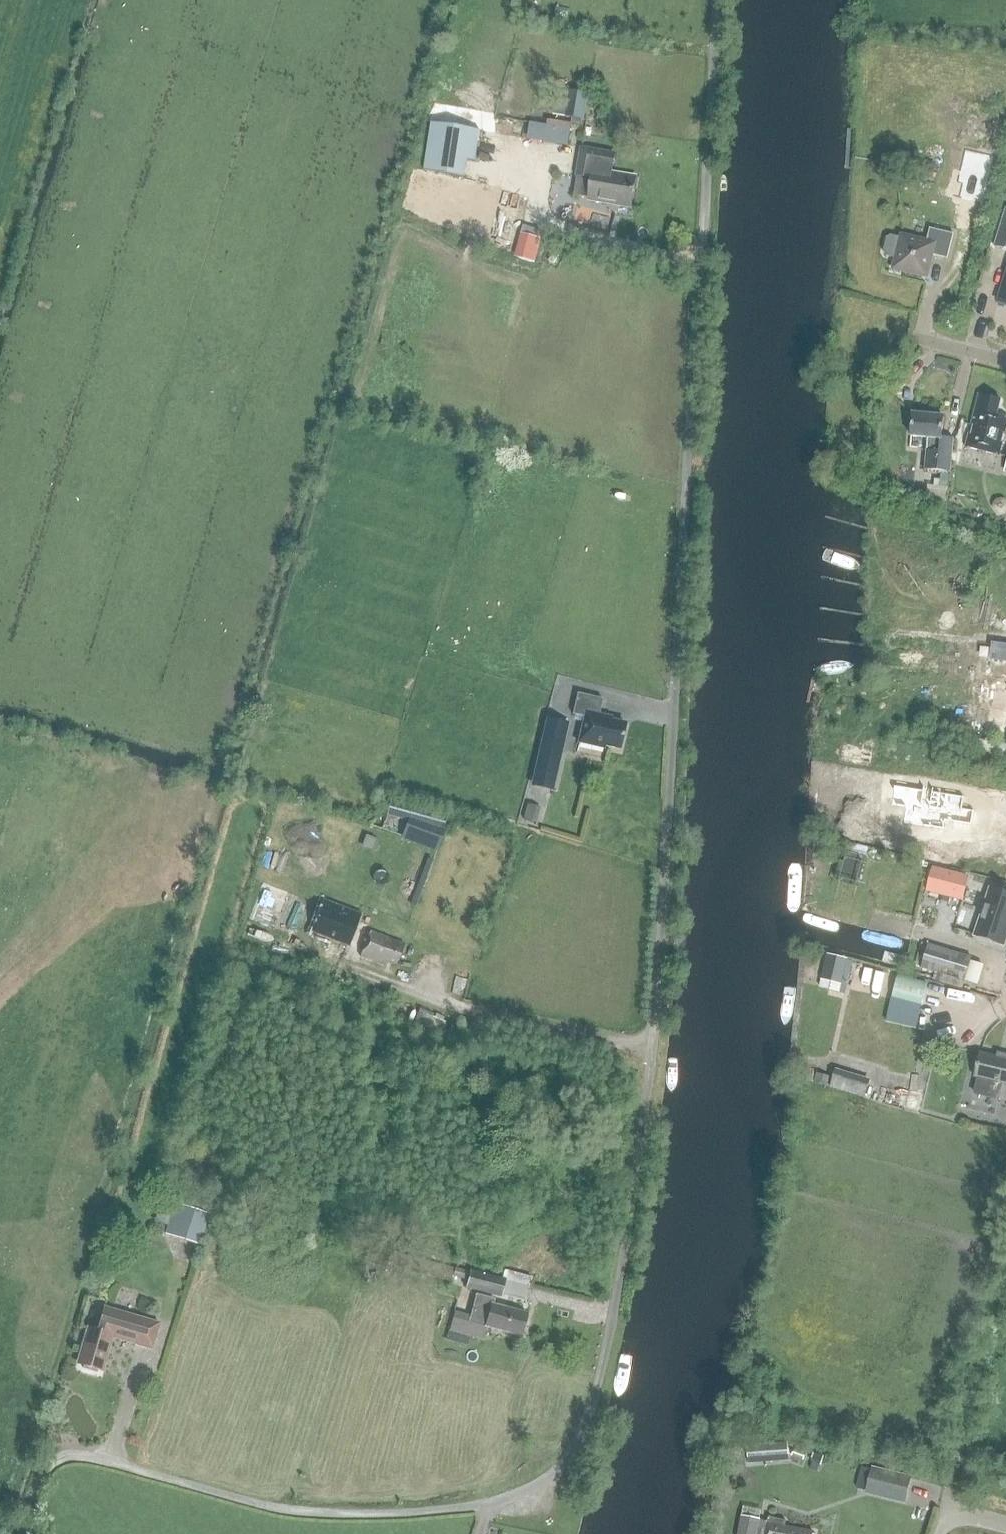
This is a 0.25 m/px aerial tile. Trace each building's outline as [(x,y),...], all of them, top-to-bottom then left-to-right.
[(587,94),(569,90),(565,115),(582,118),(587,94)] [(530,137),(571,145),(575,125),(533,118),(530,137)] [(478,128),(434,121),(426,170),(463,176),(465,158),(474,160),(478,128)] [(592,178),(589,199),(630,206),(635,176),(609,172),(612,153),(581,147),(576,175),(592,178)] [(960,196),(974,200),(983,171),(968,167),(960,196)] [(1005,250),(1005,208),(1005,207),(993,246),(1005,250)] [(900,234),(899,237),(890,235),(885,239),(883,252),(885,256),(894,258),(891,269),(926,277),(932,255),(947,258),(953,233),(929,228),(926,240),(900,234)] [(515,256),(534,262),(541,238),(521,233),(515,256)] [(548,260),(554,263),(559,254),(553,251),(548,260)] [(997,302),(1005,304),(1005,273),(997,302)] [(965,447),(999,455),(1005,426),(1005,417),(996,415),(1000,400),(978,394),(965,447)] [(951,457),(953,439),(941,438),(943,417),(912,414),(910,436),(927,438),(923,469),(950,472),(951,457)] [(955,720),(974,726),(974,728),(989,733),(990,730),(1005,735),(1005,702),(1000,700),(1001,695),(989,691),(987,696),(964,689),(955,720)] [(577,741),(603,748),(604,744),(619,748),(625,722),(610,719),(611,717),(599,714),(603,699),(578,693),(573,714),(583,716),(577,741)] [(544,737),(535,774),(552,778),(561,741),(544,737)] [(900,824),(943,831),(944,822),(970,826),(972,811),(961,809),(962,797),(932,793),(932,789),(931,789),(931,792),(922,791),(922,787),(921,787),(921,791),(892,786),(889,806),(903,808),(900,824)] [(386,815),(442,830),(446,816),(390,801),(386,815)] [(926,892),(961,900),(967,876),(931,868),(926,892)] [(1003,945),(1005,935),(1005,894),(989,889),(974,936),(1003,945)] [(313,934),(347,947),(357,919),(359,914),(326,901),(313,934)] [(361,952),(359,957),(385,967),(387,961),(395,964),(403,944),(368,931),(370,924),(357,919),(347,947),(361,952)] [(927,944),(920,968),(938,974),(938,976),(963,983),(971,957),(927,944)] [(823,971),(842,976),(846,958),(827,954),(823,971)] [(382,1006),(386,996),(372,991),(368,1000),(382,1006)] [(996,1053),(995,1057),(979,1054),(974,1078),(978,1079),(974,1093),(998,1099),(1001,1084),(1005,1086),(1005,1055),(996,1053)] [(830,1087),(853,1094),(857,1078),(834,1071),(830,1087)] [(827,1077),(818,1075),(815,1082),(825,1085),(827,1077)] [(164,1234),(198,1245),(208,1214),(174,1203),(164,1234)] [(466,1289),(501,1297),(505,1280),(470,1272),(466,1289)] [(470,1321),(523,1335),(528,1314),(494,1305),(495,1299),(477,1295),(470,1321)] [(106,1307),(99,1330),(89,1328),(84,1344),(87,1345),(82,1364),(85,1365),(85,1368),(97,1371),(98,1369),(101,1370),(107,1350),(110,1351),(114,1336),(134,1342),(134,1343),(153,1349),(161,1323),(106,1307)] [(746,1444),(747,1457),(788,1454),(787,1442),(746,1444)] [(791,1455),(803,1460),(807,1449),(796,1444),(791,1455)] [(864,1493),(904,1503),(911,1476),(871,1467),(864,1493)] [(813,1532),(784,1527),(785,1521),(767,1517),(765,1530),(757,1528),(759,1519),(743,1516),(739,1533),(812,1533),(813,1532)]
